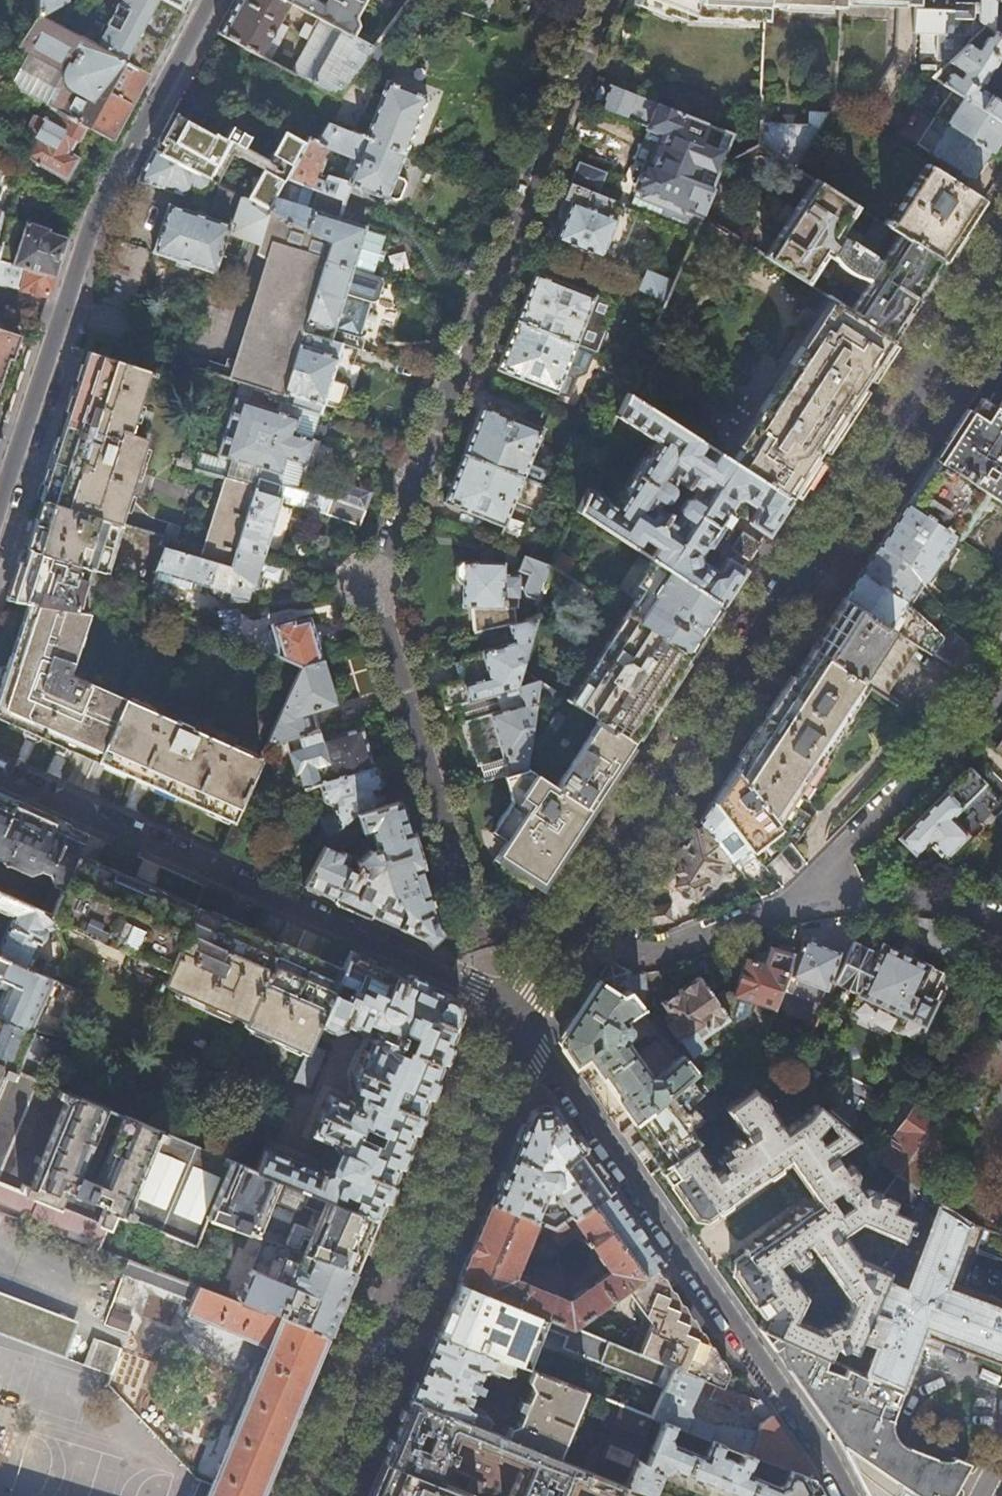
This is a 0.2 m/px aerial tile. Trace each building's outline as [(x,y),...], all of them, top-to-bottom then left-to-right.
[(37,14),(38,15),(64,0),(37,0),(37,14)] [(38,15),(149,73),(167,39),(182,10),(163,0),(64,0),(38,15)] [(182,10),(188,0),(163,0),(182,10)] [(285,0),(234,0),(216,32),(268,59),(286,26),(276,20),(286,0),(285,0)] [(286,0),(320,19),(349,34),(355,23),(352,16),(360,0),(285,0),(286,0)] [(765,0),(649,0),(683,14),(752,18),(752,20),(765,21),(765,3),(765,0)] [(897,2),(894,57),(873,90),(890,99),(912,65),(914,30),(915,0),(865,0),(897,2)] [(914,30),(963,33),(964,17),(973,18),(974,2),(971,2),(971,0),(915,0),(914,30)] [(979,19),(981,22),(984,24),(993,24),(995,0),(980,0),(979,19)] [(38,15),(37,14),(0,75),(0,81),(49,108),(83,125),(112,141),(131,105),(149,73),(38,15)] [(371,47),(349,34),(320,19),(315,29),(303,22),(297,34),(308,41),(292,72),(336,95),(371,47)] [(993,32),(989,39),(986,37),(975,52),(966,46),(949,62),(963,72),(959,79),(950,73),(942,84),(963,97),(980,108),(1001,122),(1001,100),(980,86),(999,58),(1001,59),(1001,38),(993,32)] [(278,64),(286,69),(288,64),(281,59),(278,64)] [(385,81),(363,137),(403,153),(411,130),(425,96),(385,81)] [(599,105),(626,116),(635,94),(608,84),(604,94),(599,105)] [(980,108),(963,97),(946,123),(989,151),(998,138),(1001,132),(1001,122),(980,108)] [(667,220),(695,230),(702,214),(711,188),(692,181),(699,162),(712,166),(718,151),(698,144),(706,123),(657,103),(648,124),(649,126),(663,132),(649,166),(644,164),(643,167),(639,165),(633,168),(630,176),(633,182),(637,183),(636,185),(644,189),(643,191),(646,198),(657,202),(662,199),(664,197),(670,199),(670,198),(689,205),(687,211),(672,206),(667,220)] [(75,140),(83,125),(49,108),(41,122),(37,120),(31,132),(35,135),(23,157),(65,180),(73,165),(77,157),(75,156),(82,143),(75,140)] [(758,144),(794,167),(818,130),(809,124),(809,115),(772,113),(771,122),(760,121),(758,144)] [(326,123),(316,140),(308,136),(285,178),(311,189),(344,199),(350,185),(385,199),(387,195),(395,198),(400,195),(403,190),(406,182),(404,175),(396,172),(403,153),(363,137),(326,123)] [(979,167),(989,151),(946,123),(928,151),(972,179),(979,167)] [(136,180),(188,199),(196,174),(152,149),(136,180)] [(569,182),(570,182),(597,193),(606,170),(578,159),(569,182)] [(882,224),(898,234),(942,262),(961,232),(982,199),(926,164),(888,221),(885,220),(882,224)] [(847,241),(836,236),(855,206),(812,178),(763,254),(807,282),(823,257),(834,262),(829,277),(845,288),(856,276),(867,283),(849,309),(893,338),(917,300),(942,262),(898,234),(880,263),(870,256),(871,255),(848,240),(847,241)] [(638,208),(597,193),(570,182),(561,204),(552,226),(559,229),(555,238),(617,261),(638,208)] [(270,212),(267,211),(234,193),(218,185),(210,210),(236,218),(232,231),(250,238),(260,241),(270,212)] [(365,227),(274,199),(267,211),(270,212),(331,243),(325,261),(352,269),(359,247),(365,227)] [(152,252),(214,273),(230,225),(168,204),(161,223),(152,252)] [(331,243),(270,212),(260,241),(258,248),(268,259),(241,345),(231,379),(232,379),(283,395),(302,333),(325,261),(331,243)] [(0,250),(0,261),(55,276),(67,238),(44,230),(45,226),(22,220),(22,222),(8,218),(4,233),(0,250)] [(47,296),(49,296),(52,286),(55,276),(0,261),(0,284),(47,296)] [(378,278),(352,269),(325,261),(302,333),(329,341),(332,329),(358,337),(366,315),(370,301),(376,299),(382,282),(378,278)] [(638,290),(665,300),(674,279),(646,268),(638,290)] [(529,290),(516,320),(595,350),(596,351),(615,301),(595,293),(594,295),(536,272),(529,290)] [(873,369),(893,338),(849,309),(836,301),(732,461),(789,498),(805,473),(838,422),(873,369)] [(595,350),(516,320),(500,360),(496,369),(558,392),(571,357),(589,364),(595,350)] [(4,367),(8,355),(13,353),(18,340),(14,335),(14,333),(10,331),(10,330),(0,327),(0,380),(4,367)] [(340,344),(329,341),(302,333),(283,395),(281,402),(301,408),(319,414),(322,404),(335,408),(338,406),(342,394),(344,385),(342,381),(331,378),(340,344)] [(43,502),(118,523),(120,524),(148,439),(130,434),(148,374),(154,376),(156,372),(88,352),(79,380),(55,460),(42,501),(43,502)] [(932,460),(986,495),(1001,505),(1001,353),(954,426),(932,460)] [(224,404),(256,415),(257,415),(256,418),(255,418),(251,430),(252,430),(252,433),(197,416),(190,436),(197,456),(192,468),(222,476),(256,486),(258,478),(278,484),(285,458),(304,464),(309,450),(313,439),(294,432),(301,408),(281,402),(283,395),(232,379),(224,404)] [(630,383),(626,392),(647,406),(650,400),(645,381),(634,384),(630,383)] [(652,544),(656,544),(647,556),(651,558),(720,603),(743,569),(740,567),(725,557),(718,567),(713,568),(699,559),(698,552),(735,497),(741,496),(755,505),(755,511),(748,522),(762,531),(766,534),(789,498),(732,461),(716,451),(708,464),(708,461),(697,454),(695,455),(703,443),(647,406),(626,392),(616,416),(658,444),(616,506),(586,486),(577,509),(635,547),(642,536),(643,538),(652,544)] [(477,419),(464,453),(524,477),(544,428),(483,405),(477,419)] [(192,468),(197,456),(181,451),(179,456),(177,455),(174,463),(192,468)] [(524,477),(464,453),(448,492),(444,503),(505,526),(514,501),(538,510),(548,486),(524,477)] [(986,495),(932,460),(919,480),(905,503),(954,535),(959,538),(986,495)] [(237,547),(256,486),(222,476),(198,559),(215,564),(230,569),(237,547)] [(281,485),(278,484),(258,478),(256,486),(237,547),(264,556),(274,522),(279,507),(282,497),(278,496),(281,485)] [(335,502),(363,511),(364,512),(370,492),(340,483),(335,502)] [(359,526),(363,511),(335,502),(329,501),(325,515),(359,526)] [(103,572),(118,523),(43,502),(37,522),(29,549),(90,569),(103,572)] [(954,535),(905,503),(890,525),(877,545),(904,563),(920,580),(922,584),(954,535)] [(529,550),(527,556),(553,566),(559,551),(567,532),(539,522),(535,534),(529,531),(523,547),(529,550)] [(732,547),(749,560),(760,542),(742,531),(732,547)] [(871,554),(860,572),(906,601),(920,580),(904,563),(877,545),(871,554)] [(258,573),(264,556),(237,547),(230,569),(215,564),(208,587),(231,594),(228,604),(244,604),(249,592),(251,592),(253,591),(254,589),(258,588),(260,582),(262,576),(258,573)] [(208,587),(215,564),(198,559),(162,548),(154,571),(194,583),(208,587)] [(90,569),(29,549),(23,569),(13,601),(29,603),(76,611),(90,569)] [(571,560),(559,551),(553,566),(565,574),(572,565),(571,560)] [(553,566),(527,556),(524,554),(518,570),(527,574),(522,588),(525,596),(535,600),(542,580),(547,582),(553,566)] [(720,603),(651,558),(634,584),(644,590),(628,615),(663,638),(687,654),(705,628),(720,603)] [(483,632),(510,625),(536,619),(540,607),(518,599),(518,576),(503,575),(504,564),(460,562),(456,567),(456,578),(460,583),(463,583),(461,607),(470,608),(483,632)] [(851,586),(843,598),(916,646),(930,655),(931,654),(942,637),(906,601),(860,572),(851,586)] [(916,646),(843,598),(832,616),(810,649),(865,684),(883,696),(886,694),(901,669),(916,646)] [(76,611),(29,603),(18,634),(0,689),(0,718),(6,721),(47,739),(95,760),(123,698),(123,697),(69,673),(88,614),(76,611)] [(211,628),(236,639),(236,611),(216,612),(211,628)] [(661,696),(687,654),(663,638),(628,615),(625,614),(597,658),(593,655),(584,669),(587,671),(568,701),(632,740),(661,696)] [(942,637),(931,654),(957,670),(956,672),(957,674),(959,671),(974,682),(992,661),(953,618),(942,637)] [(301,667),(322,661),(318,650),(308,619),(271,629),(275,643),(267,645),(259,642),(256,648),(301,667)] [(536,619),(510,625),(514,642),(481,651),(481,652),(461,658),(466,678),(438,687),(440,692),(445,710),(495,694),(514,688),(536,619)] [(865,684),(810,649),(791,678),(757,730),(733,768),(773,822),(777,828),(793,847),(804,828),(813,814),(787,801),(806,773),(865,684)] [(331,690),(322,661),(301,667),(268,741),(274,744),(284,741),(304,735),(298,716),(335,704),(331,690)] [(536,681),(514,688),(495,694),(500,711),(464,722),(467,731),(482,781),(509,773),(524,769),(537,682),(536,681)] [(568,701),(537,682),(524,769),(509,773),(517,792),(496,825),(498,839),(499,849),(491,861),(493,863),(504,878),(531,896),(554,861),(614,768),(632,740),(568,701)] [(260,759),(123,698),(95,760),(168,793),(211,812),(232,822),(234,817),(260,759)] [(316,731),(304,735),(284,741),(295,773),(300,771),(305,787),(308,786),(373,768),(367,752),(360,728),(319,740),(316,731)] [(375,771),(373,768),(308,786),(318,816),(320,817),(324,831),(327,837),(328,835),(339,828),(352,815),(377,809),(373,793),(377,791),(379,787),(382,786),(380,778),(377,771),(375,771)] [(722,784),(711,802),(719,812),(747,850),(763,838),(777,828),(773,822),(733,768),(722,784)] [(936,852),(943,859),(967,834),(951,818),(965,804),(966,805),(981,789),(980,787),(983,783),(967,768),(963,771),(962,770),(960,771),(961,772),(948,784),(947,784),(946,786),(948,788),(898,838),(907,847),(914,854),(926,842),(936,852)] [(4,859),(3,862),(28,873),(40,870),(48,873),(52,884),(42,908),(50,911),(77,853),(86,833),(36,811),(0,795),(0,857),(4,859)] [(699,820),(704,827),(730,858),(739,870),(748,864),(756,859),(747,850),(719,812),(711,802),(705,811),(699,820)] [(339,828),(328,835),(327,837),(315,860),(302,885),(398,928),(430,942),(439,933),(430,904),(398,803),(377,809),(352,815),(339,828)] [(252,825),(234,817),(232,822),(220,849),(237,856),(252,825)] [(724,861),(730,858),(704,827),(694,834),(691,832),(681,848),(672,862),(677,866),(668,879),(692,895),(695,892),(702,882),(708,885),(724,861)] [(302,885),(315,860),(298,852),(286,878),(302,885)] [(114,869),(77,853),(50,911),(56,924),(61,921),(83,931),(82,932),(167,970),(195,906),(166,893),(114,869)] [(8,914),(0,931),(0,956),(54,979),(57,970),(41,964),(45,955),(35,951),(44,931),(57,927),(56,924),(50,911),(42,908),(0,890),(0,910),(8,914)] [(636,918),(643,922),(669,918),(666,906),(652,908),(645,903),(636,918)] [(237,924),(195,906),(167,970),(161,984),(243,1019),(278,942),(237,924)] [(639,943),(642,932),(638,931),(630,926),(624,935),(639,943)] [(847,938),(853,941),(856,934),(850,931),(847,938)] [(833,984),(842,964),(837,961),(843,945),(823,937),(819,935),(815,943),(803,939),(789,975),(791,976),(786,990),(818,1003),(823,990),(825,990),(829,982),(833,984)] [(302,953),(278,942),(243,1019),(242,1022),(306,1050),(309,1043),(317,1024),(332,992),(337,979),(341,970),(327,964),(302,953)] [(733,996),(773,1009),(790,951),(768,944),(764,958),(761,960),(758,962),(745,958),(733,996)] [(852,944),(842,964),(833,984),(858,994),(857,996),(867,1001),(861,1014),(863,1022),(883,1031),(889,1026),(895,1013),(925,1026),(936,1000),(930,997),(941,972),(906,956),(880,945),(875,954),(852,944)] [(444,1053),(459,1017),(450,994),(408,976),(350,950),(341,970),(337,979),(348,984),(342,996),(332,992),(317,1024),(334,1031),(342,1028),(344,1022),(356,1027),(360,1018),(381,1027),(377,1035),(371,1037),(366,1050),(364,1049),(357,1069),(358,1069),(355,1076),(357,1084),(365,1087),(361,1098),(360,1098),(353,1102),(329,1092),(311,1132),(335,1142),(337,1149),(340,1150),(333,1166),(331,1165),(325,1169),(304,1160),(294,1163),(288,1161),(286,1153),(264,1144),(253,1168),(330,1199),(334,1190),(341,1192),(342,1189),(355,1194),(349,1207),(376,1218),(398,1165),(420,1113),(444,1053)] [(6,977),(0,990),(0,1016),(31,1029),(59,1035),(80,990),(54,979),(0,956),(0,975),(6,977)] [(627,992),(646,982),(643,972),(631,974),(624,970),(608,960),(601,971),(596,979),(618,996),(627,993),(627,992)] [(618,996),(596,979),(577,1008),(561,1033),(561,1048),(573,1065),(586,1057),(603,1080),(633,1122),(687,1077),(695,1072),(642,1011),(638,1014),(677,1058),(655,1078),(649,1078),(624,1042),(627,1036),(626,1035),(628,1034),(628,1030),(626,1025),(625,1025),(622,1020),(641,1009),(627,993),(618,996)] [(669,1025),(693,1056),(707,1046),(701,1038),(728,1019),(700,979),(678,994),(663,1004),(675,1021),(669,1025)] [(15,1068),(31,1029),(0,1016),(0,1062),(15,1068)] [(735,1044),(764,1066),(768,1063),(758,1054),(763,1040),(747,1017),(733,1027),(742,1039),(735,1044)] [(325,1050),(309,1043),(306,1050),(293,1079),(308,1086),(325,1050)] [(107,1225),(112,1213),(196,1248),(207,1219),(263,1237),(355,1268),(365,1243),(376,1218),(349,1207),(330,1199),(253,1168),(15,1069),(15,1068),(0,1062),(0,1183),(107,1225)] [(687,1077),(633,1122),(643,1136),(639,1139),(644,1147),(658,1167),(659,1168),(693,1144),(696,1142),(684,1125),(687,1123),(691,1123),(694,1121),(696,1118),(696,1114),(694,1111),(691,1109),(690,1108),(694,1105),(690,1100),(699,1092),(687,1077)] [(744,1250),(732,1258),(731,1271),(762,1315),(757,1327),(828,1359),(829,1347),(835,1345),(836,1349),(842,1347),(851,1351),(886,1271),(858,1258),(841,1233),(858,1222),(899,1241),(908,1218),(892,1208),(894,1200),(881,1195),(882,1193),(870,1186),(865,1189),(857,1180),(859,1173),(852,1165),(844,1171),(833,1158),(856,1139),(814,1103),(803,1115),(785,1128),(768,1104),(763,1095),(761,1093),(767,1089),(763,1083),(724,1110),(737,1130),(739,1130),(746,1141),(741,1145),(740,1143),(737,1143),(737,1140),(733,1140),(733,1142),(729,1142),(721,1148),(724,1154),(714,1161),(714,1164),(718,1170),(710,1175),(704,1166),(706,1164),(693,1144),(659,1168),(659,1169),(668,1181),(690,1213),(693,1217),(704,1217),(715,1209),(716,1212),(730,1201),(729,1199),(766,1173),(767,1175),(781,1165),(780,1163),(788,1158),(816,1198),(808,1204),(807,1202),(799,1207),(793,1212),(794,1214),(758,1239),(756,1237),(749,1242),(742,1247),(744,1250)] [(511,1153),(491,1202),(535,1220),(547,1192),(553,1191),(572,1217),(610,1189),(611,1188),(585,1151),(554,1106),(529,1109),(511,1153)] [(896,1173),(924,1134),(931,1123),(914,1111),(880,1159),(896,1173)] [(706,1124),(710,1129),(717,1124),(713,1118),(706,1124)] [(942,1147),(924,1134),(896,1173),(896,1174),(914,1187),(942,1147)] [(916,1343),(937,1351),(941,1341),(1001,1365),(1001,1300),(962,1285),(982,1231),(971,1227),(914,1187),(896,1174),(882,1193),(881,1195),(894,1200),(913,1206),(908,1218),(899,1241),(894,1251),(890,1261),(886,1271),(851,1351),(844,1367),(898,1390),(916,1343)] [(0,1183),(0,1202),(100,1242),(107,1225),(0,1183)] [(636,1226),(610,1189),(572,1217),(609,1269),(568,1299),(512,1277),(535,1220),(491,1202),(475,1240),(458,1280),(570,1326),(623,1288),(654,1266),(661,1261),(636,1226)] [(542,1223),(548,1225),(556,1228),(563,1223),(565,1222),(564,1211),(541,1213),(542,1223)] [(573,1237),(563,1223),(556,1228),(548,1225),(541,1240),(551,1244),(552,1246),(563,1245),(563,1244),(573,1237)] [(347,1286),(355,1268),(263,1237),(237,1302),(264,1312),(264,1311),(318,1331),(318,1332),(327,1336),(337,1311),(347,1286)] [(885,1259),(890,1261),(894,1251),(889,1249),(885,1259)] [(198,1287),(127,1260),(121,1275),(192,1301),(198,1287)] [(660,1275),(654,1266),(623,1288),(642,1316),(628,1349),(672,1367),(721,1387),(727,1371),(714,1365),(717,1357),(704,1351),(708,1343),(700,1340),(695,1338),(698,1329),(685,1324),(689,1316),(675,1310),(679,1302),(666,1297),(669,1288),(656,1283),(660,1275)] [(561,1348),(663,1388),(672,1367),(628,1349),(570,1326),(458,1280),(455,1289),(444,1314),(436,1333),(525,1367),(541,1327),(565,1336),(561,1348)] [(265,1484),(327,1336),(318,1332),(318,1331),(264,1311),(264,1312),(237,1302),(198,1287),(192,1301),(187,1315),(267,1348),(209,1486),(199,1481),(193,1495),(260,1495),(265,1484)] [(79,1320),(7,1294),(0,1314),(0,1333),(66,1357),(79,1320)] [(889,1422),(889,1419),(889,1417),(888,1417),(898,1390),(844,1367),(842,1373),(824,1369),(828,1359),(757,1327),(810,1403),(839,1444),(920,1495),(948,1495),(956,1478),(965,1459),(949,1452),(944,1455),(937,1455),(933,1455),(905,1444),(897,1440),(892,1435),(890,1429),(889,1422)] [(409,1397),(556,1457),(585,1390),(525,1367),(436,1333),(422,1365),(420,1371),(409,1397)] [(97,1339),(87,1365),(110,1373),(120,1347),(97,1339)] [(721,1387),(672,1367),(663,1388),(656,1405),(652,1416),(663,1420),(675,1425),(712,1439),(723,1443),(733,1447),(754,1455),(790,1469),(813,1478),(809,1471),(796,1451),(781,1428),(772,1415),(759,1421),(756,1429),(714,1424),(713,1425),(690,1417),(687,1408),(696,1386),(711,1392),(710,1394),(711,1397),(750,1407),(753,1400),(721,1387)] [(397,1428),(384,1459),(440,1482),(457,1438),(478,1447),(477,1451),(496,1459),(498,1455),(521,1465),(508,1495),(534,1495),(537,1487),(543,1490),(544,1485),(539,1483),(543,1474),(548,1476),(546,1482),(551,1484),(546,1495),(570,1495),(575,1483),(605,1495),(618,1495),(622,1488),(623,1485),(582,1468),(556,1457),(409,1397),(397,1428)] [(605,1427),(612,1430),(604,1449),(597,1446),(589,1450),(582,1468),(623,1485),(638,1449),(652,1416),(609,1399),(602,1420),(605,1427)] [(622,1488),(642,1495),(650,1495),(660,1471),(671,1467),(744,1495),(822,1495),(815,1483),(813,1478),(790,1469),(785,1481),(780,1483),(766,1478),(748,1470),(754,1455),(733,1447),(730,1456),(719,1452),(723,1443),(712,1439),(706,1455),(680,1445),(672,1442),(670,1436),(675,1425),(663,1420),(650,1453),(638,1449),(623,1485),(622,1488)] [(839,1444),(860,1483),(867,1495),(920,1495),(839,1444)] [(440,1482),(384,1459),(382,1462),(381,1465),(378,1472),(368,1495),(471,1495),(472,1495),(440,1482)] [(622,1488),(618,1495),(642,1495),(622,1488)]
